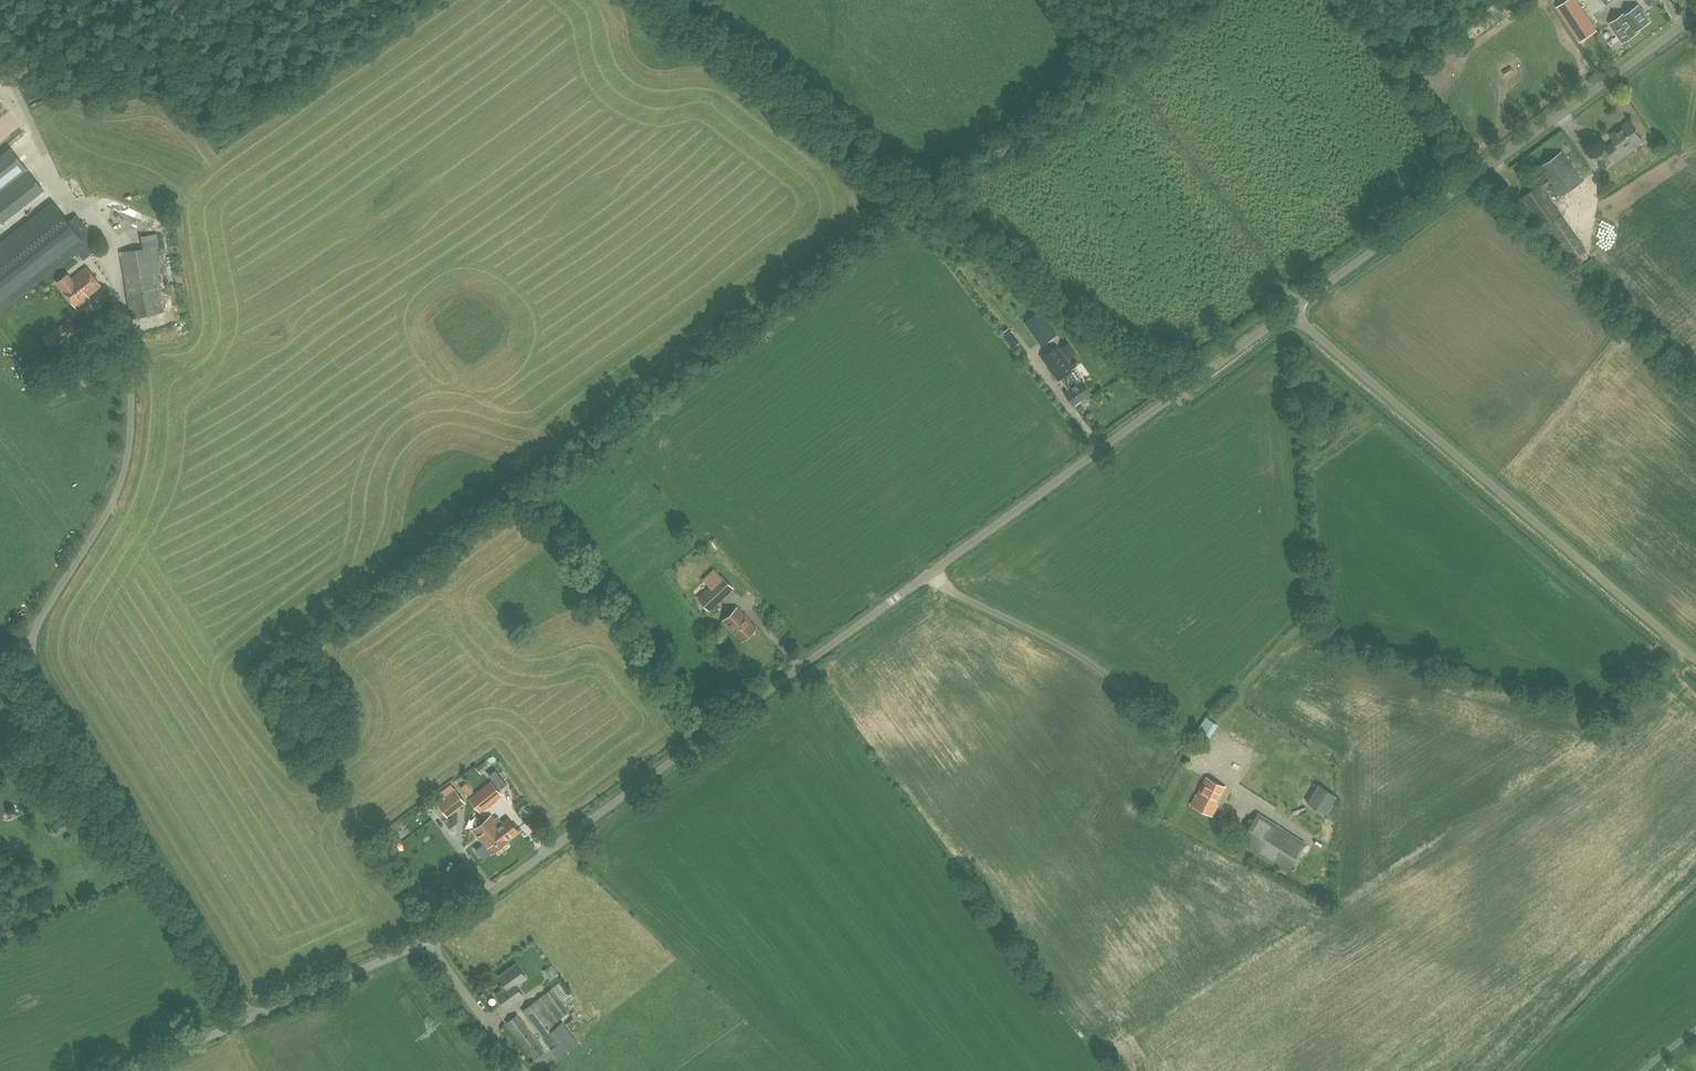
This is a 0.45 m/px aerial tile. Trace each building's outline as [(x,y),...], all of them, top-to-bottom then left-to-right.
[(1578,0),(1565,0),(1556,6),(1579,42),(1597,30),(1578,0)] [(1626,11),(1609,23),(1623,42),(1650,22),(1638,5),(1627,13),(1626,11)] [(1627,145),(1639,136),(1629,122),(1620,129),(1619,128),(1610,134),(1616,143),(1613,145),(1612,143),(1606,147),(1614,159),(1629,149),(1627,145)] [(0,158),(0,189),(27,168),(12,149),(0,158)] [(1562,150),(1540,166),(1549,179),(1552,183),(1561,195),(1583,179),(1562,150)] [(0,189),(0,218),(3,222),(44,190),(27,168),(0,189)] [(1552,183),(1549,179),(1541,185),(1540,183),(1516,201),(1522,210),(1528,206),(1544,228),(1562,215),(1544,189),(1552,183)] [(44,190),(3,222),(13,235),(21,228),(54,202),(44,190)] [(95,237),(76,214),(68,220),(54,202),(21,228),(6,240),(38,282),(95,237)] [(1586,248),(1562,215),(1544,228),(1543,228),(1556,245),(1560,242),(1572,258),(1586,248)] [(144,249),(120,252),(128,295),(161,290),(157,271),(161,271),(157,247),(159,246),(157,233),(142,236),(144,249)] [(0,245),(0,313),(38,282),(6,240),(0,245)] [(73,276),(90,297),(88,295),(102,285),(87,266),(73,276)] [(90,297),(73,276),(71,277),(68,273),(57,282),(62,289),(76,308),(90,297)] [(161,290),(128,295),(127,295),(132,318),(164,311),(161,290)] [(1041,345),(1057,333),(1040,310),(1024,321),(1041,345)] [(59,342),(75,332),(68,321),(52,333),(59,342)] [(1068,359),(1076,353),(1068,342),(1060,347),(1068,359)] [(1085,398),(1091,393),(1081,380),(1084,378),(1076,367),(1073,369),(1057,346),(1042,356),(1058,379),(1061,377),(1069,389),(1064,392),(1073,405),(1084,397),(1085,398)] [(1165,375),(1170,367),(1164,363),(1159,371),(1165,375)] [(721,574),(720,575),(697,597),(710,611),(734,588),(721,574)] [(741,641),(756,627),(738,607),(723,620),(741,641)] [(1206,741),(1217,724),(1206,717),(1195,734),(1206,741)] [(486,760),(476,767),(481,773),(490,765),(486,760)] [(500,789),(507,784),(496,769),(489,774),(500,789)] [(473,791),(467,782),(462,775),(455,780),(468,795),(473,791)] [(1217,805),(1225,787),(1206,777),(1197,795),(1196,795),(1191,804),(1212,815),(1217,805)] [(480,812),(502,794),(491,780),(469,797),(480,812)] [(1318,784),(1307,800),(1328,813),(1328,812),(1339,797),(1318,784)] [(465,807),(455,795),(438,808),(448,820),(465,807)] [(78,823),(72,813),(51,825),(56,835),(78,823)] [(1306,843),(1258,813),(1238,843),(1286,874),(1306,843)] [(503,843),(505,842),(519,831),(508,817),(502,822),(497,815),(494,818),(492,815),(485,820),(503,843)] [(503,843),(485,820),(473,829),(491,853),(503,843)] [(414,822),(406,829),(410,834),(418,827),(414,822)] [(516,963),(499,976),(506,986),(514,981),(516,985),(527,977),(516,963)] [(514,981),(496,994),(506,1008),(524,995),(516,985),(514,981)] [(544,993),(552,1003),(559,997),(552,987),(544,993)] [(552,1003),(544,993),(536,1000),(543,1009),(552,1003)] [(559,997),(552,1003),(543,1009),(553,1022),(569,1011),(559,997)] [(553,1022),(543,1009),(536,1000),(523,1010),(543,1037),(557,1027),(553,1022)] [(517,1014),(507,1022),(517,1035),(526,1027),(517,1014)] [(565,1021),(543,1037),(559,1059),(581,1043),(565,1021)] [(545,1050),(526,1027),(517,1035),(535,1059),(545,1050)]
